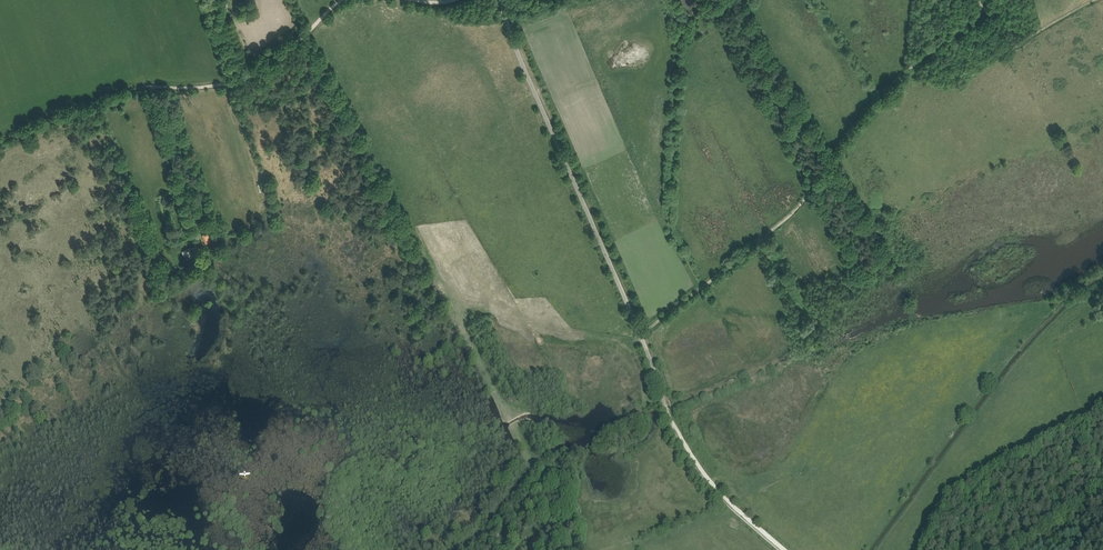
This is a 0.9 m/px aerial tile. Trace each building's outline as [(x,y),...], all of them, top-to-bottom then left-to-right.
[(185,255),(187,259),(198,255),(194,246),(182,251),(184,255),(185,255)]
